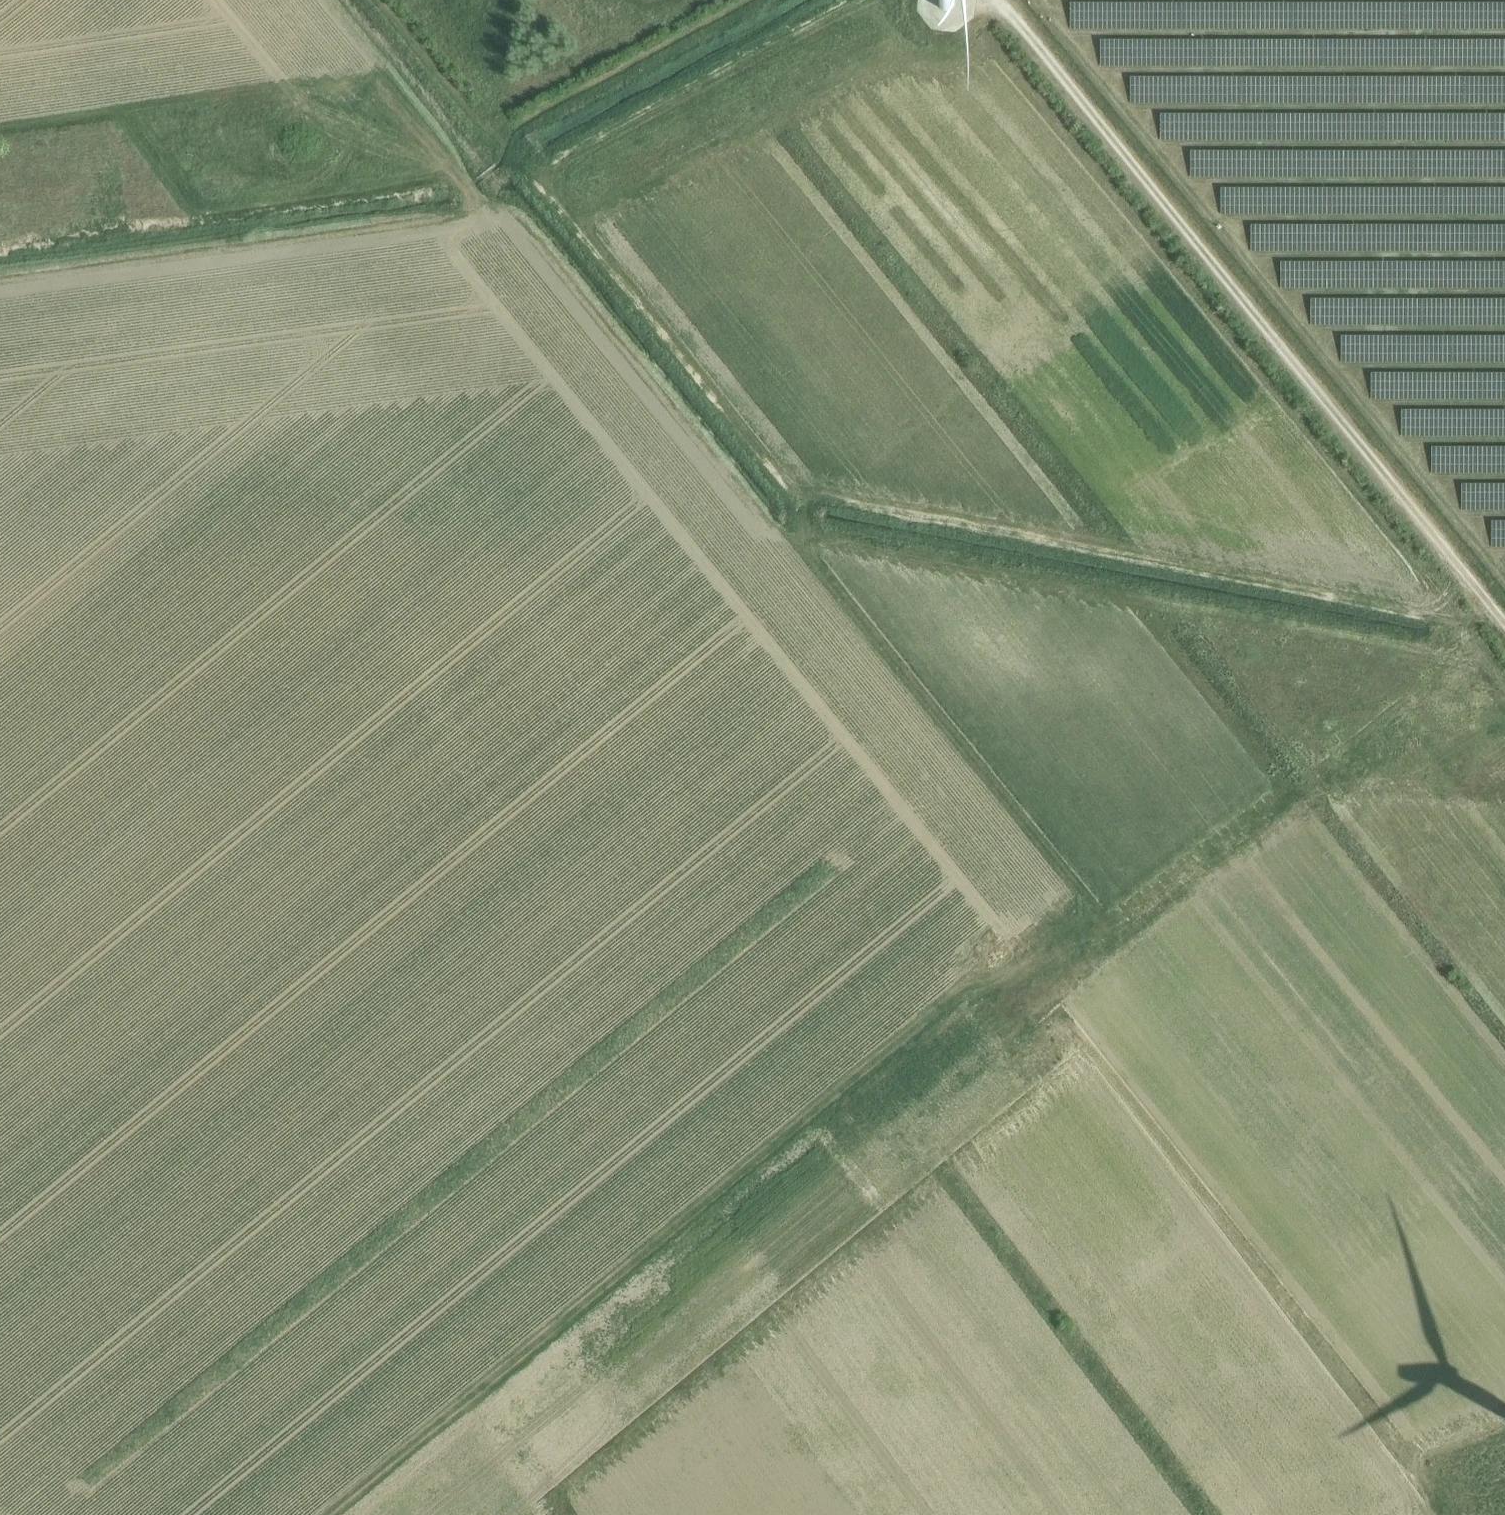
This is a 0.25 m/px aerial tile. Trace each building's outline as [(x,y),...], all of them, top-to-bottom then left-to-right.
[(938,3),(939,4),(939,6),(940,7),(941,9),(942,10),(943,10),(945,11),(946,11),(948,11),(949,11),(951,10),(952,10),(953,8),(954,7),(955,6),(955,4),(955,3),(955,1),(955,0),(939,0),(939,1),(938,3)]
